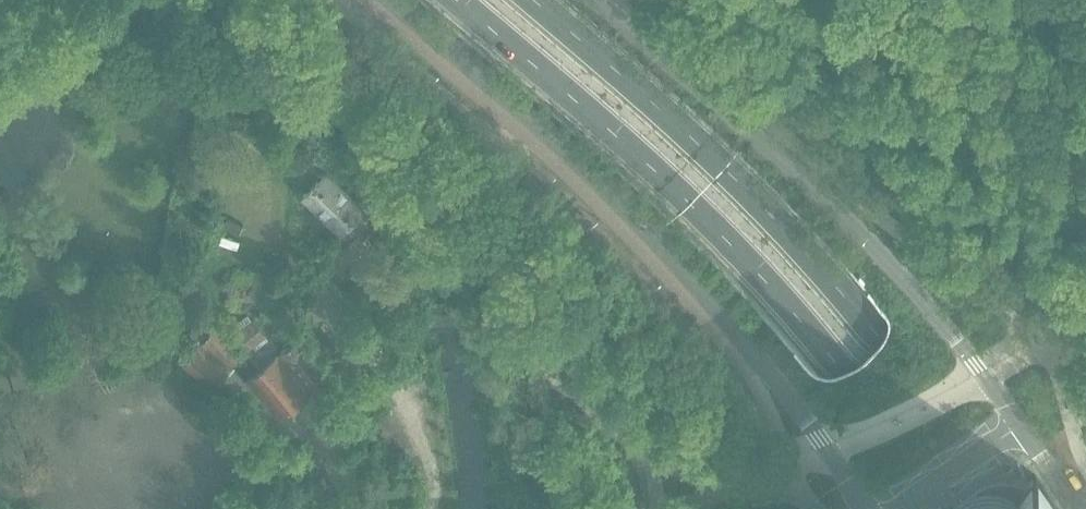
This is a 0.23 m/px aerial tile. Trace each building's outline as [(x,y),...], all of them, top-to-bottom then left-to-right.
[(368,206),(327,167),(300,195),(341,234),(368,206)] [(265,333),(256,321),(254,319),(253,321),(248,314),(233,326),(238,332),(237,333),(248,347),(265,333)] [(279,417),(334,373),(303,335),(248,379),(279,417)] [(1036,475),(1033,479),(1030,481),(989,508),(1059,508),(1036,475)]
